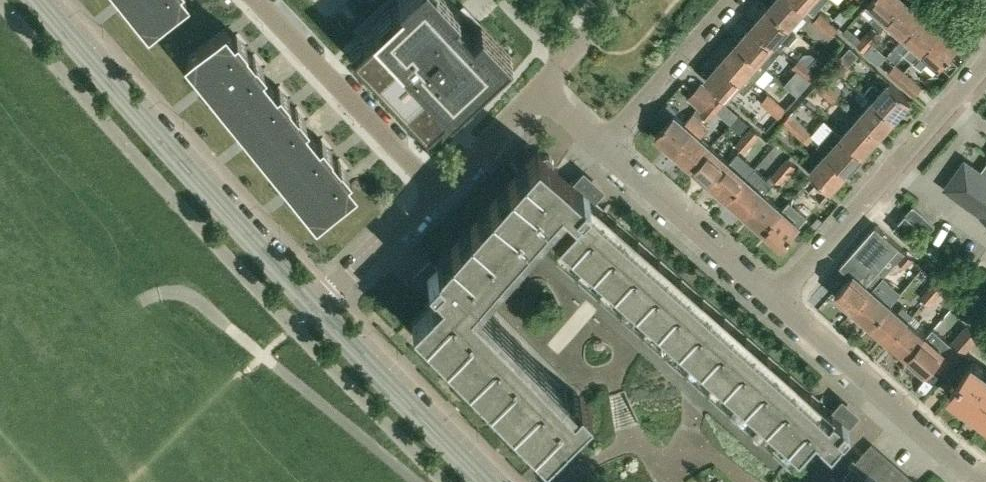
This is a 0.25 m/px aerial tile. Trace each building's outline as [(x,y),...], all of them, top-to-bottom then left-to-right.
[(148,25),(179,0),(128,0),(148,25)] [(358,49),(428,130),(450,111),(452,113),(462,105),(458,100),(469,91),(473,95),(476,93),(503,69),(498,63),(510,53),(487,27),(478,35),(461,16),(466,12),(455,0),(407,0),(408,2),(378,28),(380,30),(358,49)] [(770,5),(793,25),(802,14),(808,20),(814,12),(800,0),(774,0),(770,5)] [(814,12),(825,0),(800,0),(814,12)] [(868,3),(887,19),(903,0),(870,0),(868,3)] [(905,35),(923,14),(908,0),(903,0),(887,19),(905,35)] [(770,5),(754,22),(782,47),(785,43),(786,43),(791,44),(798,36),(797,31),(791,26),(793,25),(770,5)] [(813,21),(822,28),(830,19),(821,12),(813,21)] [(915,59),(915,60),(942,30),(923,14),(905,35),(922,51),(915,59)] [(831,37),(839,28),(830,19),(822,28),(831,37)] [(754,22),(738,40),(759,59),(767,66),(782,49),(781,48),(782,47),(754,22)] [(186,57),(205,80),(230,110),(268,78),(252,59),(255,58),(244,44),(241,46),(225,25),(186,57)] [(873,26),(866,34),(875,42),(882,34),(873,26)] [(960,46),(942,30),(915,60),(924,67),(931,58),(941,67),(960,46)] [(866,34),(862,38),(858,44),(879,63),(886,56),(873,44),(875,42),(866,34)] [(738,40),(722,58),(752,86),(768,68),(766,67),(767,66),(759,59),(738,40)] [(851,64),(859,54),(851,46),(834,65),(847,77),(855,68),(851,64)] [(810,82),(818,72),(827,63),(817,55),(810,64),(810,63),(801,73),(810,82)] [(793,66),(801,73),(810,63),(801,56),(796,60),(793,66)] [(728,98),(744,80),(752,87),(752,86),(722,58),(705,78),(728,98)] [(888,72),(897,80),(906,71),(896,62),(888,72)] [(839,70),(834,65),(825,76),(830,81),(839,70)] [(897,80),(915,96),(923,86),(916,80),(922,73),(914,66),(908,73),(906,71),(897,80)] [(815,86),(823,93),(831,84),(823,77),(815,86)] [(311,132),(302,121),(295,112),(297,110),(286,96),(284,98),(268,78),(230,110),(273,163),(311,132)] [(912,99),(891,81),(883,90),(874,82),(865,91),(896,118),(912,99)] [(699,107),(685,122),(675,113),(656,134),(674,150),(702,119),(705,116),(701,112),(709,104),(717,111),(725,102),(702,82),(689,98),(699,107)] [(823,93),(831,101),(832,102),(841,93),(831,84),(823,93)] [(873,101),(859,117),(880,135),(896,118),(865,91),(864,93),(873,101)] [(761,102),(769,108),(777,100),(770,93),(761,102)] [(779,118),(787,109),(777,100),(769,108),(779,118)] [(710,119),(717,111),(709,104),(701,112),(705,116),(705,115),(710,119)] [(784,123),(791,129),(799,120),(792,114),(784,123)] [(859,117),(843,135),(864,153),(880,135),(859,117)] [(710,126),(702,119),(674,150),(692,166),(711,145),(701,136),(710,126)] [(816,136),(799,120),(791,129),(803,140),(807,136),(814,143),(817,140),(814,138),(816,136)] [(761,134),(760,133),(752,126),(744,135),(754,143),(761,134)] [(834,127),(818,144),(848,171),(864,153),(843,135),(834,127)] [(327,151),(318,140),(311,132),(273,163),(316,216),(354,185),(338,165),(340,163),(329,149),(327,151)] [(745,153),(754,143),(744,135),(736,145),(745,153)] [(811,171),(831,190),(848,171),(818,144),(817,145),(827,153),(811,171)] [(692,166),(710,182),(729,161),(711,145),(692,166)] [(831,409),(617,220),(594,200),(602,191),(580,171),(572,180),(557,168),(557,167),(537,150),(518,172),(438,262),(437,263),(436,265),(428,257),(412,273),(433,294),(423,305),(411,319),(544,453),(546,451),(591,407),(580,396),(577,399),(479,300),(565,202),(579,215),(558,239),(560,242),(578,258),(582,261),(600,277),(603,280),(621,296),(625,299),(643,315),(646,318),(665,334),(668,337),(686,353),(690,356),(708,373),(711,375),(730,392),(733,395),(751,411),(755,414),(773,430),(776,433),(794,449),(797,451),(814,432),(829,446),(838,435),(841,431),(848,424),(849,425),(860,413),(841,397),(831,409)] [(797,166),(796,165),(787,158),(780,166),(789,174),(797,166)] [(983,172),(965,160),(946,188),(983,214),(982,216),(985,219),(985,168),(983,172)] [(710,182),(728,197),(746,176),(729,161),(710,182)] [(772,176),(771,176),(776,180),(772,184),(776,187),(780,183),(781,184),(789,174),(780,166),(772,176)] [(728,197),(746,213),(765,192),(772,184),(776,180),(771,176),(772,176),(770,174),(767,178),(754,168),(746,176),(728,197)] [(820,203),(829,193),(817,183),(809,193),(820,203)] [(746,213),(764,229),(782,208),(765,192),(746,213)] [(936,226),(914,206),(914,205),(907,213),(921,226),(920,227),(928,235),(936,226)] [(802,225),(782,208),(764,229),(783,246),(802,225)] [(893,228),(905,239),(918,225),(920,227),(921,226),(907,213),(893,228)] [(836,293),(854,309),(873,288),(867,282),(899,245),(877,224),(840,265),(852,275),(836,293)] [(906,268),(914,259),(906,251),(898,260),(906,268)] [(946,287),(937,279),(930,287),(939,295),(946,287)] [(930,305),(939,295),(930,287),(921,297),(930,305)] [(854,309),(872,325),(891,304),(873,288),(854,309)] [(872,325),(890,341),(914,313),(907,307),(902,314),(891,304),(872,325)] [(984,329),(985,327),(985,314),(984,312),(976,322),(984,329)] [(890,341),(908,356),(926,335),(916,326),(922,320),(914,313),(890,341)] [(934,328),(927,336),(926,335),(908,356),(927,373),(948,349),(960,359),(980,337),(967,326),(952,344),(934,328)] [(985,418),(985,370),(974,361),(951,393),(985,418)] [(882,453),(872,444),(858,461),(868,470),(882,453)] [(868,470),(876,477),(890,461),(882,453),(868,470)] [(880,481),(876,477),(868,470),(858,461),(857,462),(854,459),(849,464),(850,465),(842,475),(850,481),(879,481),(880,481)] [(876,477),(880,481),(881,480),(883,481),(893,481),(902,471),(890,461),(876,477)] [(893,481),(909,481),(912,480),(902,471),(893,481)]
